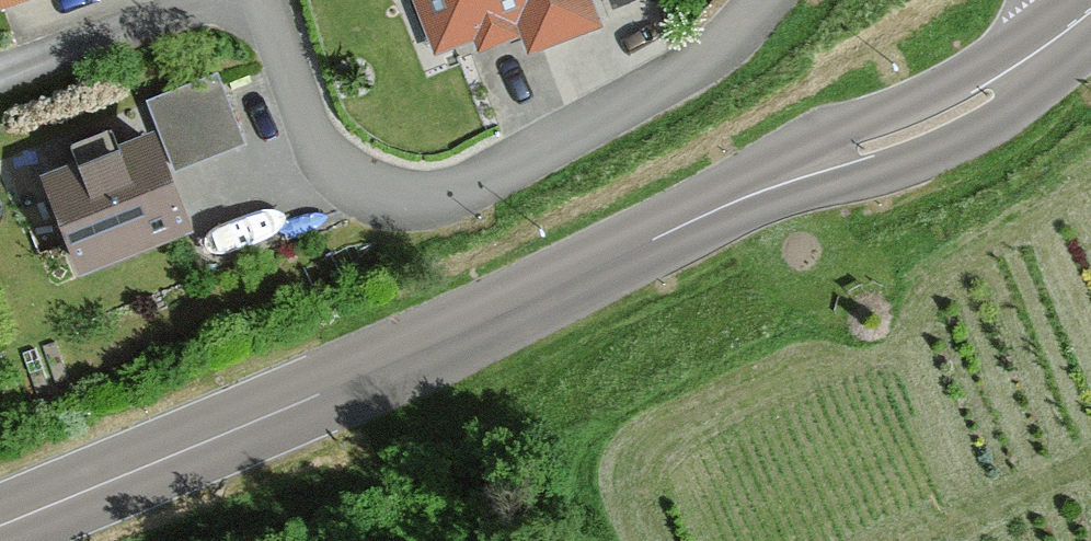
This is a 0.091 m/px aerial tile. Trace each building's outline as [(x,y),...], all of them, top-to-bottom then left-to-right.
[(37,0),(0,0),(0,12),(37,0)] [(586,0),(412,0),(437,66),(522,34),(533,61),(600,36),(586,0)] [(154,132),(39,176),(79,278),(194,233),(154,132)]
